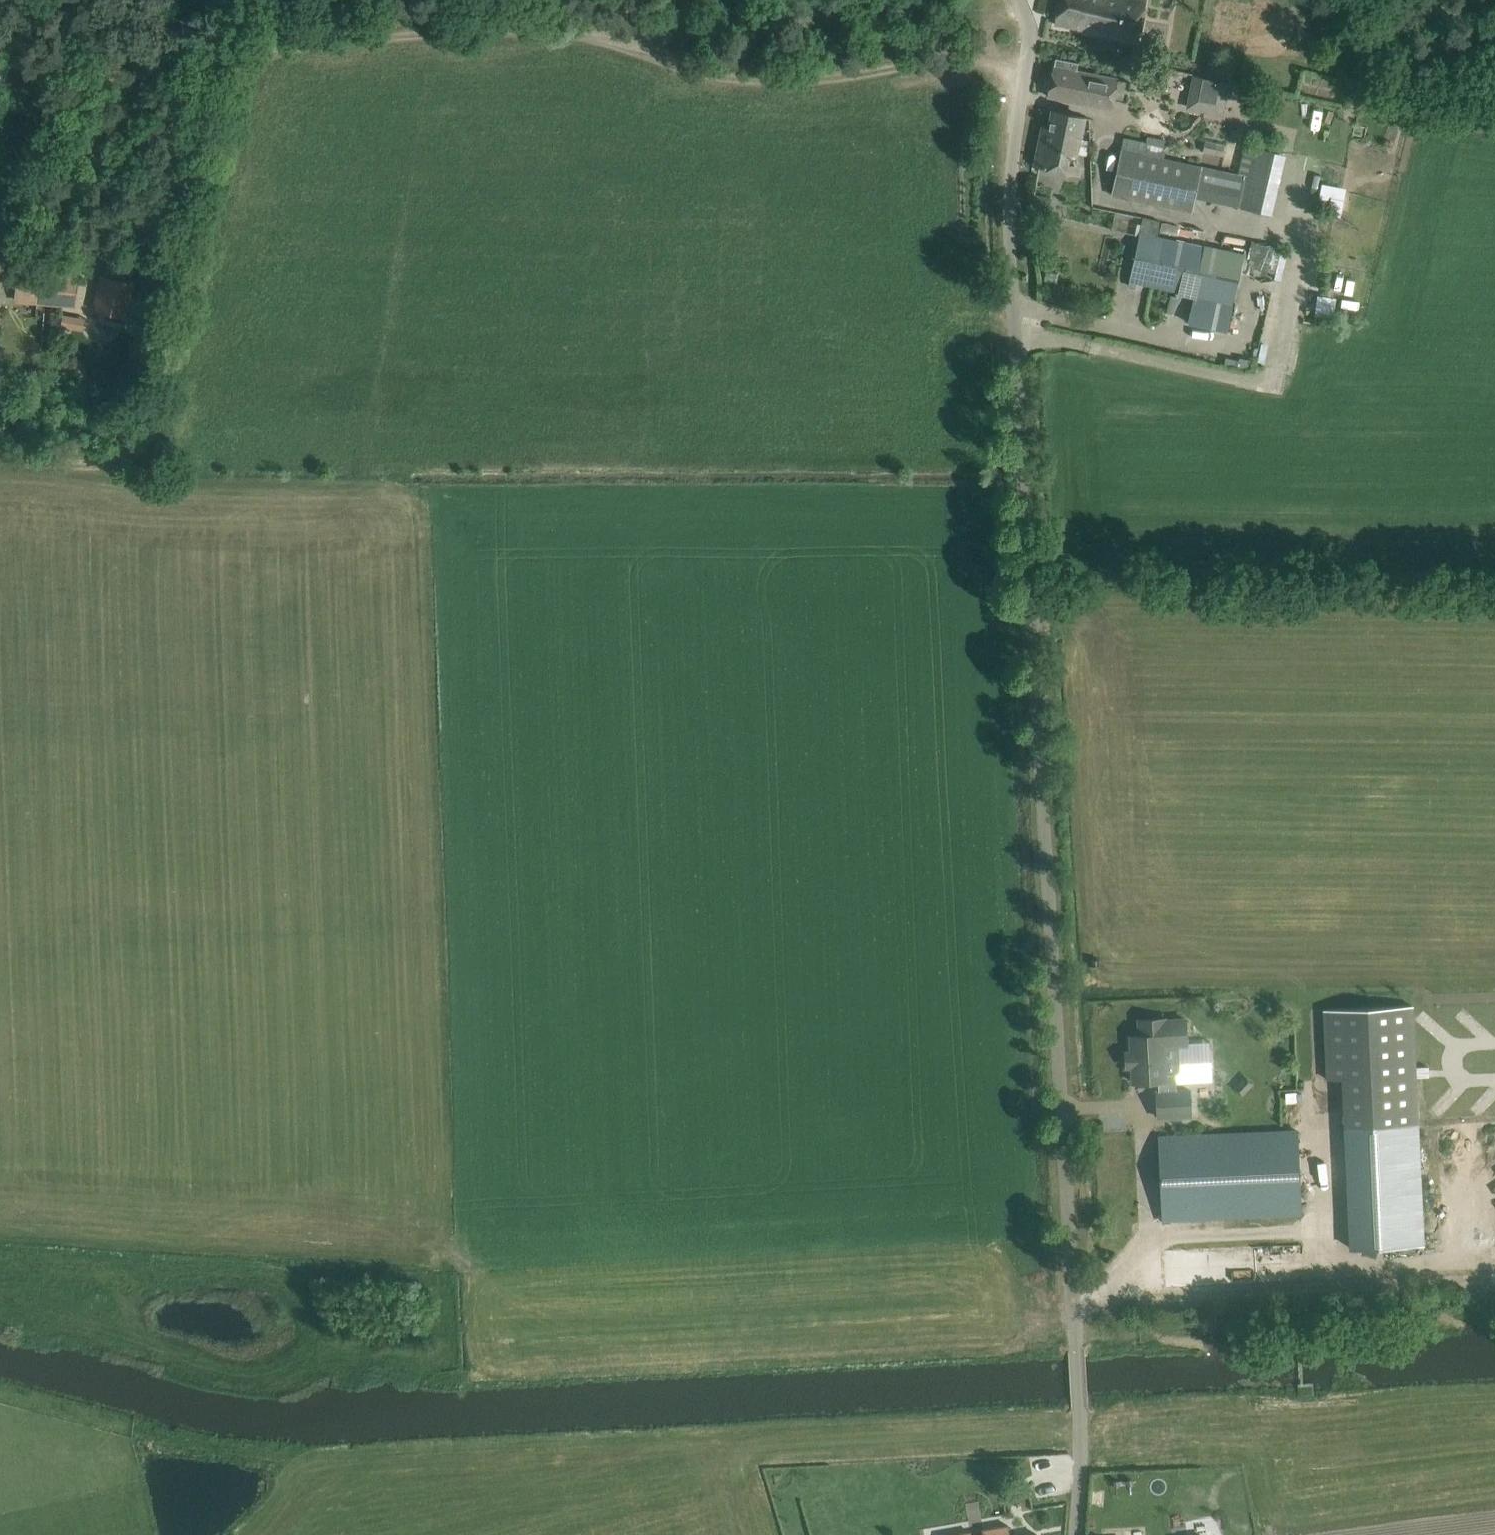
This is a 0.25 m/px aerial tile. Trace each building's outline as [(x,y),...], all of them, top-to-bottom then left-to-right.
[(1055,24),(1084,29),(1083,32),(1138,43),(1146,0),(1144,0),(1060,0),(1055,24)] [(1048,96),(1111,108),(1113,99),(1126,101),(1130,82),(1077,71),(1078,63),(1056,58),(1048,96)] [(1185,109),(1204,113),(1211,120),(1221,115),(1222,115),(1229,81),(1207,77),(1206,83),(1191,80),(1185,109)] [(1035,165),(1082,174),(1084,166),(1074,164),(1083,117),(1053,111),(1046,144),(1040,143),(1035,165)] [(1253,146),(1246,176),(1162,157),(1164,149),(1148,146),(1149,142),(1124,137),(1111,195),(1192,214),(1196,197),(1269,214),(1283,153),(1253,146)] [(1229,320),(1244,256),(1157,236),(1160,221),(1143,217),(1140,233),(1141,233),(1129,286),(1136,287),(1137,282),(1181,292),(1180,296),(1194,299),(1191,311),(1211,316),(1206,339),(1217,342),(1222,318),(1229,320)] [(1253,239),(1245,266),(1280,277),(1288,249),(1253,239)] [(21,281),(18,280),(16,302),(60,307),(75,308),(79,275),(22,270),(21,281)] [(91,309),(129,316),(135,281),(98,275),(91,309)] [(85,330),(86,316),(62,315),(61,329),(85,330)] [(1414,1008),(1324,1010),(1326,1080),(1342,1079),(1349,1249),(1425,1246),(1414,1008)] [(1165,1018),(1139,1019),(1140,1035),(1131,1035),(1132,1052),(1125,1052),(1126,1066),(1132,1066),(1133,1082),(1158,1081),(1159,1091),(1156,1091),(1156,1093),(1158,1117),(1191,1115),(1189,1089),(1177,1090),(1176,1073),(1165,1073),(1164,1045),(1187,1044),(1186,1019),(1165,1020),(1165,1018)] [(1159,1137),(1163,1223),(1168,1222),(1168,1220),(1301,1213),(1297,1130),(1159,1137)] [(1155,1285),(1207,1283),(1206,1255),(1154,1257),(1155,1285)] [(1008,1527),(960,1534),(1010,1534),(1008,1527)]
